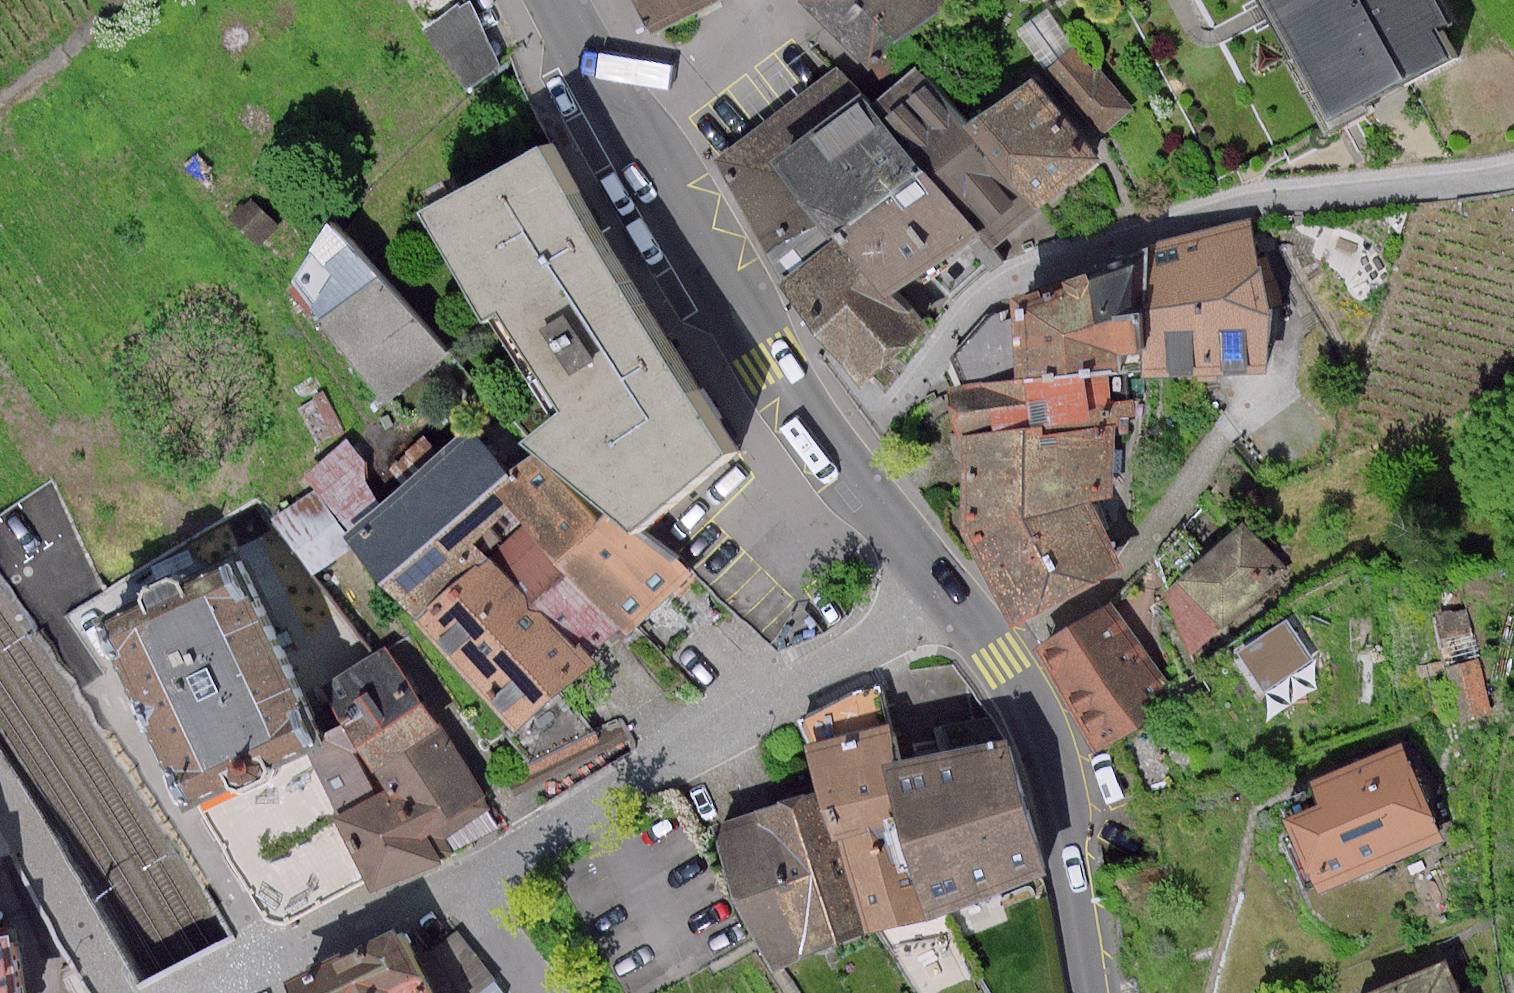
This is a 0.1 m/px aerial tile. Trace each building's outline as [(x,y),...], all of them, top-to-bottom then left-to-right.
[(513,61),(472,0),(463,0),(429,22),(474,88),(513,61)] [(651,32),(716,0),(635,0),(651,32)] [(869,72),(963,0),(796,0),(869,72)] [(1331,125),(1459,58),(1428,0),(1265,0),(1331,125)] [(1072,47),(1047,9),(1017,31),(1043,68),(1070,50),(1072,47)] [(1135,109),(1074,46),(1072,47),(1070,50),(1043,73),(1102,138),(1135,109)] [(836,68),(713,159),(781,285),(865,384),(929,333),(900,291),(981,242),(992,251),(1101,162),(1032,80),(966,123),(916,66),(872,102),(836,68)] [(735,457),(547,143),(421,209),(485,323),(503,317),(562,423),(528,450),(645,538),(735,457)] [(1019,294),(961,371),(960,529),(1021,620),(1119,570),(1111,512),(1119,432),(1132,374),(1277,366),(1282,311),(1277,281),(1248,220),(1156,244),(1151,258),(1019,294)] [(322,226),(291,285),(385,404),(450,358),(322,226)] [(458,425),(339,534),(411,617),(468,553),(504,512),(509,506),(488,492),(504,477),(458,425)] [(331,496),(372,464),(352,438),(311,470),(331,496)] [(528,450),(504,477),(488,492),(509,506),(504,512),(623,632),(683,571),(645,538),(528,450)] [(504,512),(468,553),(585,664),(623,632),(504,512)] [(1243,524),(1165,593),(1194,658),(1290,572),(1243,524)] [(585,664),(468,553),(411,617),(405,626),(505,730),(585,664)] [(241,558),(96,620),(182,815),(197,807),(307,754),(325,744),(241,558)] [(1110,605),(1036,645),(1098,754),(1180,704),(1110,605)] [(1294,612),(1241,648),(1270,691),(1324,655),(1294,612)] [(385,647),(333,678),(331,710),(341,725),(358,750),(422,704),(385,647)] [(901,766),(882,684),(801,719),(805,744),(817,791),(829,843),(898,831),(883,772),(901,766)] [(440,724),(422,704),(358,750),(384,790),(390,797),(427,836),(439,859),(454,852),(447,838),(490,810),(485,797),(440,724)] [(1046,876),(1006,743),(990,717),(933,725),(940,752),(901,766),(883,772),(898,831),(921,925),(1046,876)] [(439,859),(427,836),(390,797),(384,790),(358,750),(341,725),(325,733),(325,744),(307,754),(365,884),(370,894),(443,865),(439,859)] [(1313,783),(1323,808),(1286,824),(1317,897),(1448,842),(1407,744),(1313,783)] [(365,884),(307,754),(197,807),(264,922),(279,926),(289,923),(365,884)] [(817,791),(710,825),(728,906),(749,953),(764,974),(921,925),(898,831),(829,843),(817,791)] [(324,973),(334,992),(463,992),(424,926),(324,973)] [(0,952),(0,992),(31,992),(25,949),(0,952)] [(1379,992),(1455,992),(1442,965),(1379,992)]
